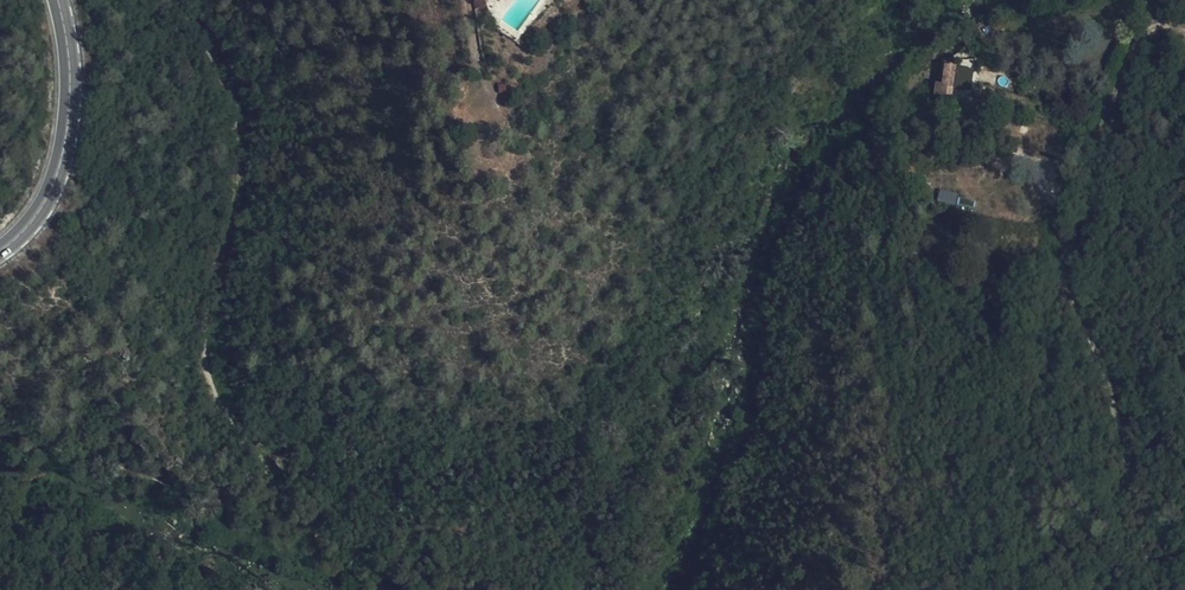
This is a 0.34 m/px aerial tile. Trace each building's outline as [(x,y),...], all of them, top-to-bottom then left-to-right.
[(949,99),(954,71),(944,69),(941,84),(934,83),(932,96),(949,99)] [(938,198),(954,202),(956,195),(940,191),(938,198)]
